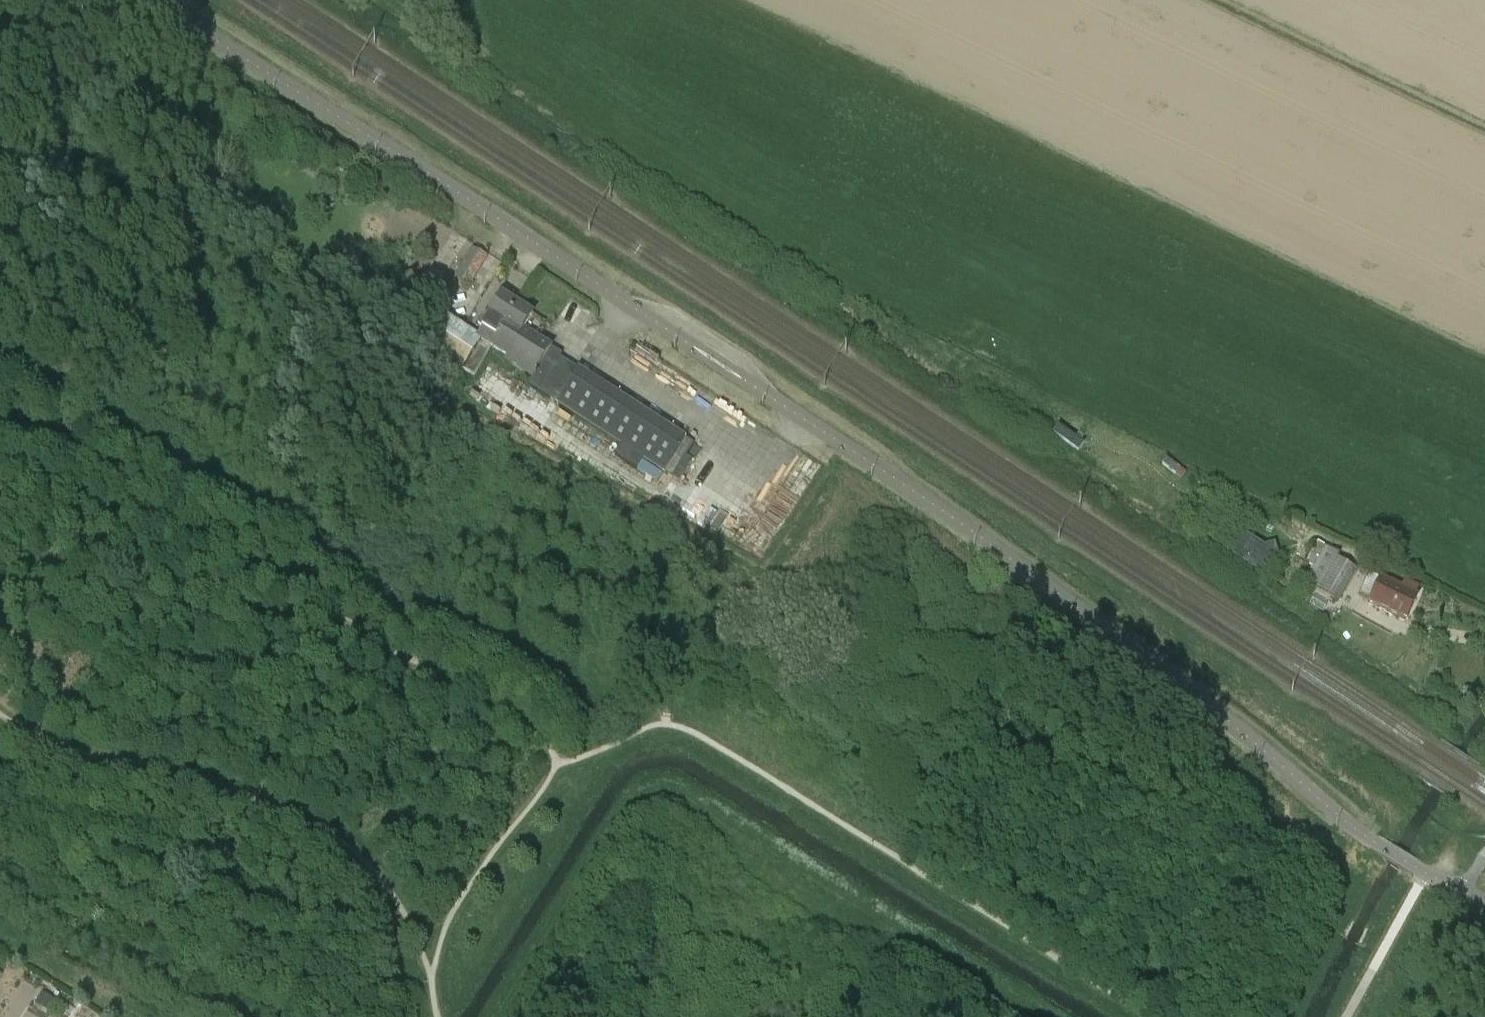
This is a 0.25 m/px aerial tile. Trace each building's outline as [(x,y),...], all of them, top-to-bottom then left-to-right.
[(455,279),(469,287),(486,256),(472,249),(455,279)] [(477,336),(438,311),(430,326),(422,343),(420,346),(463,372),(480,343),(490,349),(491,349),(519,306),(503,296),(489,319),(484,316),(478,326),(483,328),(477,336)] [(535,399),(671,484),(692,450),(556,365),(554,368),(544,362),(551,351),(522,333),(533,315),(519,306),(491,349),(506,359),(503,363),(530,379),(528,383),(541,391),(535,399)] [(1269,560),(1278,558),(1274,542),(1264,544),(1245,532),(1231,553),(1261,572),(1269,560)] [(1338,603),(1357,569),(1338,559),(1340,555),(1318,542),(1307,560),(1314,564),(1303,583),(1338,603)] [(1292,588),(1299,575),(1289,570),(1282,583),(1292,588)] [(1369,573),(1358,595),(1371,601),(1369,604),(1405,621),(1418,594),(1417,594),(1419,589),(1405,582),(1402,587),(1382,578),(1381,579),(1369,573)] [(53,1001),(41,994),(36,1004),(48,1011),(53,1001)]
